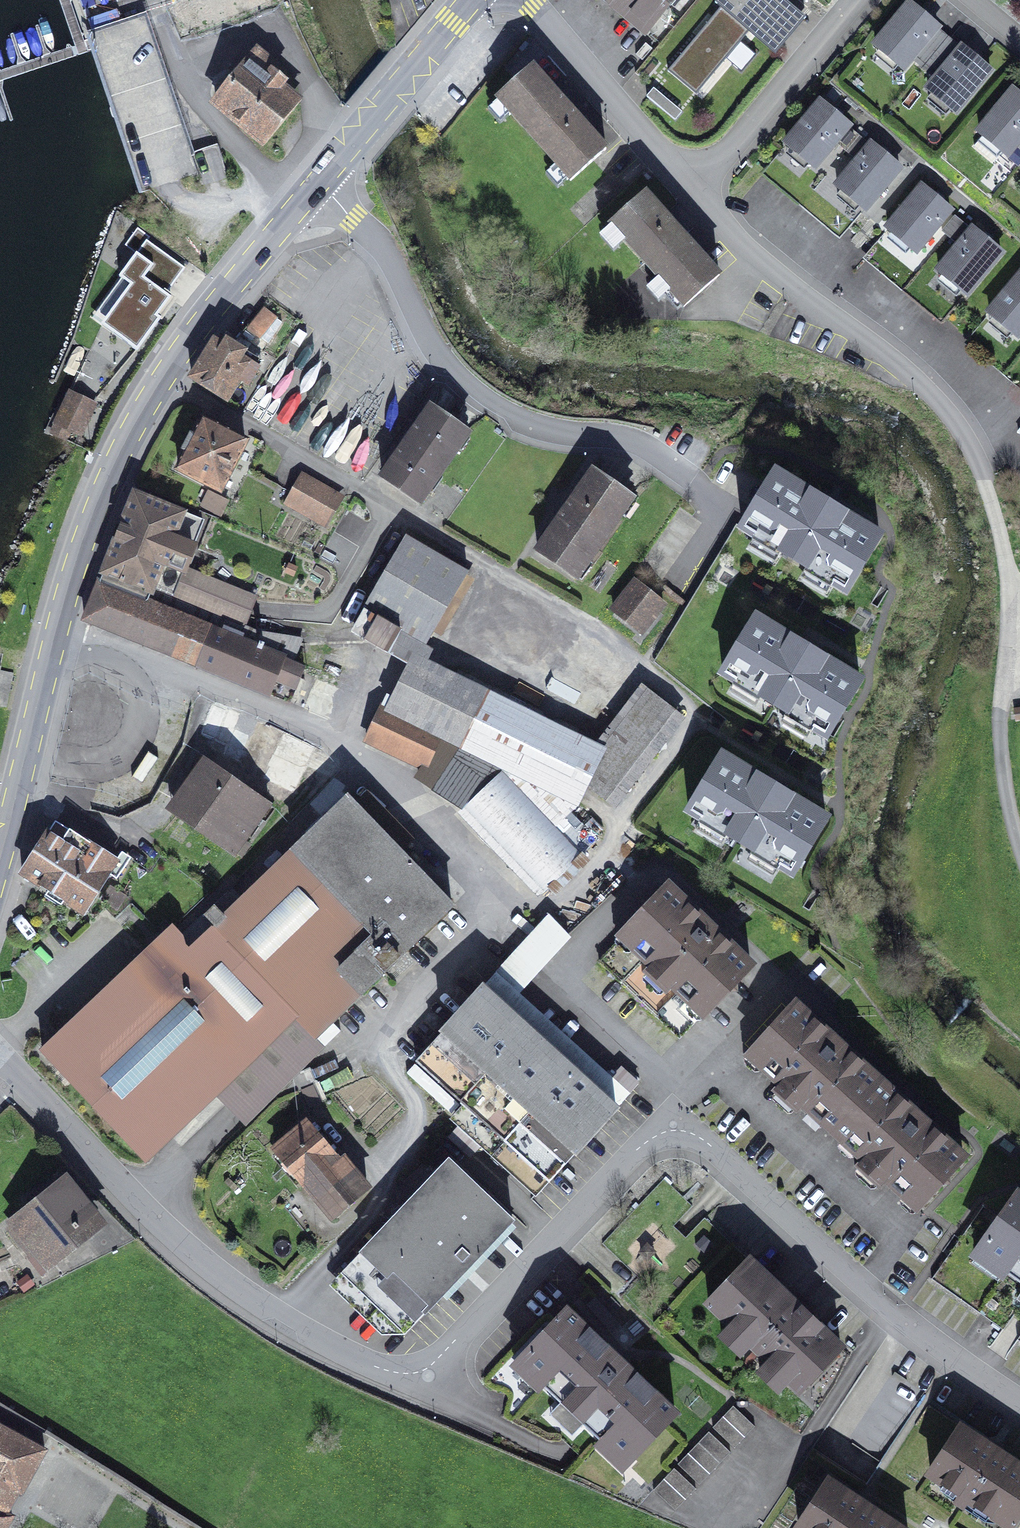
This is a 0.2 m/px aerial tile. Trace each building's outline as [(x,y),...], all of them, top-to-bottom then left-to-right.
[(195,34),(279,1),(278,0),(182,0),(195,34)] [(650,28),(674,0),(616,0),(650,28)] [(801,14),(784,0),(721,0),(725,3),(677,62),(701,83),(750,24),(775,45),(801,14)] [(938,27),(911,4),(876,46),(903,69),(912,59),(937,29),(938,27)] [(912,59),(925,69),(949,40),(937,29),(912,59)] [(962,50),(949,40),(925,69),(937,80),(962,50)] [(937,80),(929,90),(956,113),(991,71),(963,48),(962,50),(937,80)] [(258,52),(217,103),(265,142),(297,102),(279,88),(283,82),(273,74),(278,68),(258,52)] [(533,68),(498,100),(571,181),(607,150),(533,68)] [(1014,90),(980,133),(984,136),(975,147),(994,162),(1003,152),(1007,155),(1016,145),(1019,140),(1019,95),(1014,90)] [(670,103),(657,92),(650,100),(664,111),(670,103)] [(821,103),(787,144),(815,167),(849,126),(821,103)] [(854,132),(841,147),(853,157),(866,141),(854,132)] [(872,145),(838,186),(865,209),(899,168),(872,145)] [(218,146),(190,155),(196,172),(201,187),(228,178),(218,146)] [(923,187),(888,228),(916,252),(951,210),(923,187)] [(647,195),(612,226),(685,308),(720,276),(647,195)] [(955,216),(942,232),(960,246),(973,231),(955,216)] [(150,238),(138,229),(126,246),(136,254),(120,277),(124,280),(102,326),(138,351),(162,318),(158,315),(172,298),(167,294),(186,268),(147,241),(150,238)] [(960,246),(939,271),(967,294),(1002,253),(974,230),(973,231),(960,246)] [(990,314),(1018,337),(1019,334),(1019,277),(990,314)] [(277,318),(264,309),(250,329),(262,338),(277,318)] [(246,352),(220,336),(194,379),(227,400),(240,379),(248,384),(258,368),(242,358),(246,352)] [(76,397),(71,394),(53,432),(66,438),(71,428),(81,433),(94,406),(76,397)] [(469,433),(432,408),(383,478),(420,504),(469,433)] [(222,430),(204,421),(179,470),(221,491),(246,442),(236,437),(239,431),(226,424),(222,430)] [(633,498),(594,471),(539,552),(577,578),(633,498)] [(820,500),(777,474),(743,529),(846,592),(880,536),(836,510),(838,508),(821,498),(820,500)] [(341,501),(301,478),(286,505),(326,528),(341,501)] [(201,521),(136,495),(100,584),(148,603),(153,590),(171,597),(201,521)] [(349,510),(338,529),(359,541),(370,522),(349,510)] [(408,537),(352,632),(391,655),(404,632),(426,645),(468,572),(408,537)] [(637,583),(614,611),(641,633),(664,605),(637,583)] [(100,584),(85,621),(291,703),(304,669),(285,662),(292,638),(259,632),(171,597),(153,590),(148,603),(100,584)] [(800,645),(756,618),(722,674),(826,737),(860,681),(816,654),(817,652),(802,643),(800,645)] [(6,707),(13,674),(0,672),(0,706),(6,707)] [(607,800),(674,714),(647,693),(580,779),(607,800)] [(266,724),(214,703),(201,737),(228,747),(225,756),(250,766),(266,724)] [(383,709),(368,741),(425,768),(442,781),(440,785),(468,806),(466,808),(545,892),(597,840),(564,805),(559,806),(510,766),(502,773),(494,764),(441,736),(383,709)] [(318,748),(288,733),(264,778),(294,794),(318,748)] [(767,782),(723,756),(689,812),(793,874),(827,819),(784,793),(786,791),(768,780),(767,782)] [(194,794),(179,814),(235,854),(270,805),(206,759),(185,788),(194,794)] [(173,928),(43,1051),(146,1160),(245,1068),(272,1097),(300,1071),(298,1043),(295,1040),(306,1029),(314,1039),(452,908),(349,799),(243,900),(232,889),(180,936),(173,928)] [(56,822),(23,873),(84,912),(117,862),(56,822)] [(125,897),(111,888),(103,901),(117,910),(125,897)] [(669,888),(599,962),(623,984),(642,964),(675,996),(656,1016),(680,1039),(750,965),(669,888)] [(537,972),(569,934),(547,916),(515,953),(537,972)] [(483,988),(416,1062),(461,1102),(528,1028),(483,988)] [(834,1132),(881,1080),(847,1050),(844,1054),(828,1039),(831,1036),(797,1005),(751,1056),(782,1085),(778,1091),(797,1108),(802,1103),(834,1132)] [(528,1028),(461,1102),(505,1142),(572,1069),(528,1028)] [(572,1069),(505,1142),(550,1182),(616,1109),(572,1069)] [(881,1080),(834,1132),(865,1160),(861,1165),(881,1184),(885,1179),(917,1208),(964,1156),(930,1125),(927,1129),(911,1115),(915,1111),(881,1080)] [(320,1103),(314,1085),(302,1090),(308,1107),(320,1103)] [(306,1124),(275,1149),(332,1217),(368,1187),(345,1159),(340,1163),(306,1124)] [(450,1161),(341,1274),(404,1334),(513,1221),(450,1161)] [(100,1227),(65,1185),(48,1199),(45,1195),(30,1206),(34,1211),(11,1230),(25,1248),(33,1241),(38,1247),(49,1261),(58,1253),(60,1257),(72,1247),(74,1249),(100,1227)] [(972,1263),(999,1282),(1006,1272),(1019,1282),(1019,1195),(972,1263)] [(49,1261),(38,1247),(27,1256),(42,1275),(53,1266),(49,1261)] [(750,1260),(709,1303),(800,1390),(841,1347),(750,1260)] [(614,1353),(568,1310),(514,1367),(538,1390),(542,1386),(601,1441),(608,1434),(631,1457),(644,1443),(647,1445),(666,1425),(663,1423),(675,1411),(630,1369),(625,1375),(608,1359),(614,1353)] [(734,1406),(713,1428),(735,1448),(756,1427),(734,1406)] [(12,1516),(6,1513),(19,1490),(21,1492),(44,1450),(40,1448),(0,1426),(0,1527),(5,1527),(12,1516)] [(961,1428),(931,1474),(1011,1526),(1019,1512),(1019,1466),(1007,1458),(1004,1445),(990,1447),(961,1428)] [(709,1432),(678,1464),(699,1485),(730,1453),(709,1432)] [(697,1489),(674,1469),(654,1491),(677,1511),(697,1489)] [(829,1482),(799,1527),(801,1527),(899,1527),(874,1511),(872,1500),(859,1502),(829,1482)]
